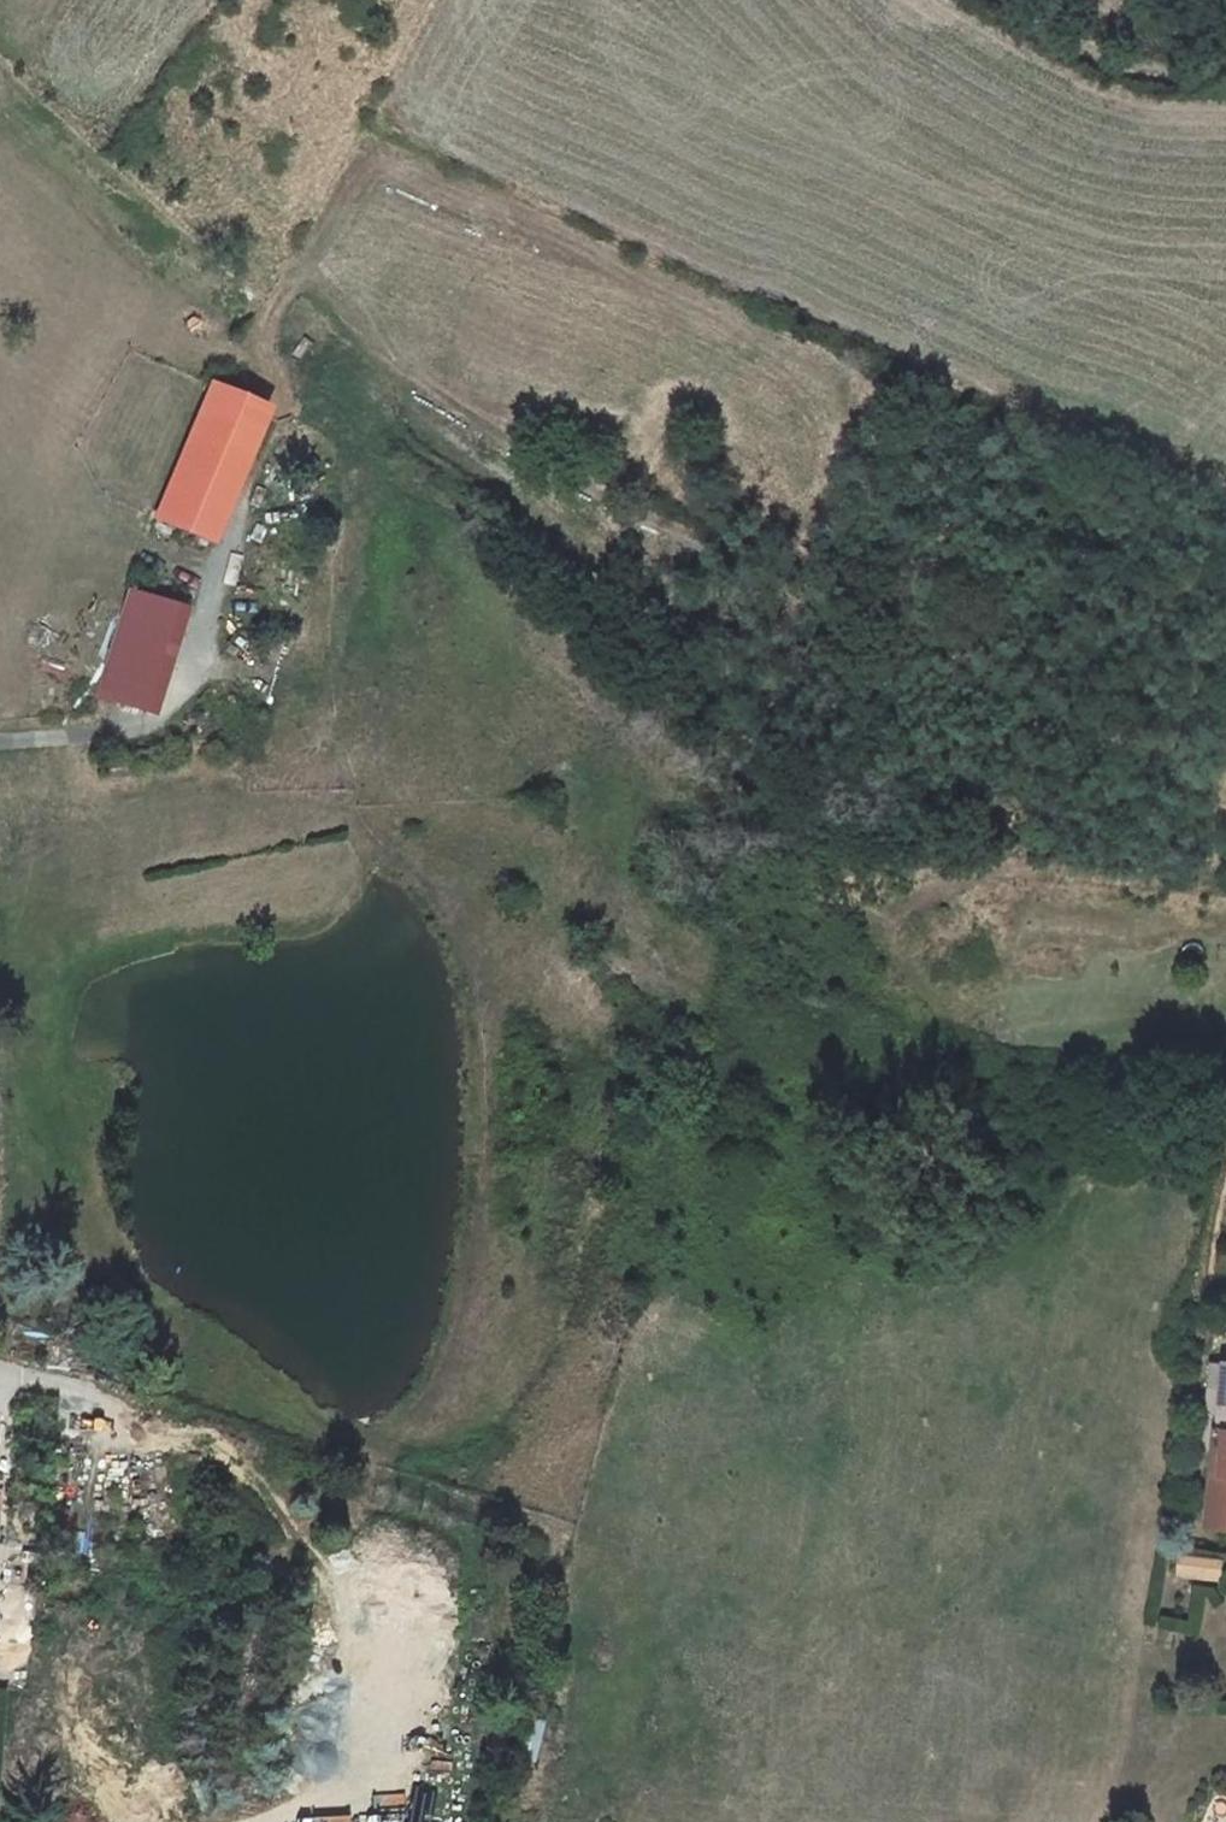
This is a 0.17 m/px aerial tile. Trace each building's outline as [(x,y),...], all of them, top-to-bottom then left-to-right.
[(269,408),(213,384),(157,518),(212,542),(269,408)] [(155,714),(192,607),(129,585),(92,692),(155,714)] [(136,1290),(117,1277),(110,1287),(128,1300),(136,1290)] [(1212,1398),(1206,1450),(1218,1452),(1210,1528),(1225,1530),(1225,1400),(1212,1398)] [(1198,1568),(1199,1558),(1183,1556),(1182,1567),(1198,1568)] [(1220,1579),(1222,1560),(1199,1558),(1198,1568),(1182,1567),(1181,1574),(1220,1579)]
